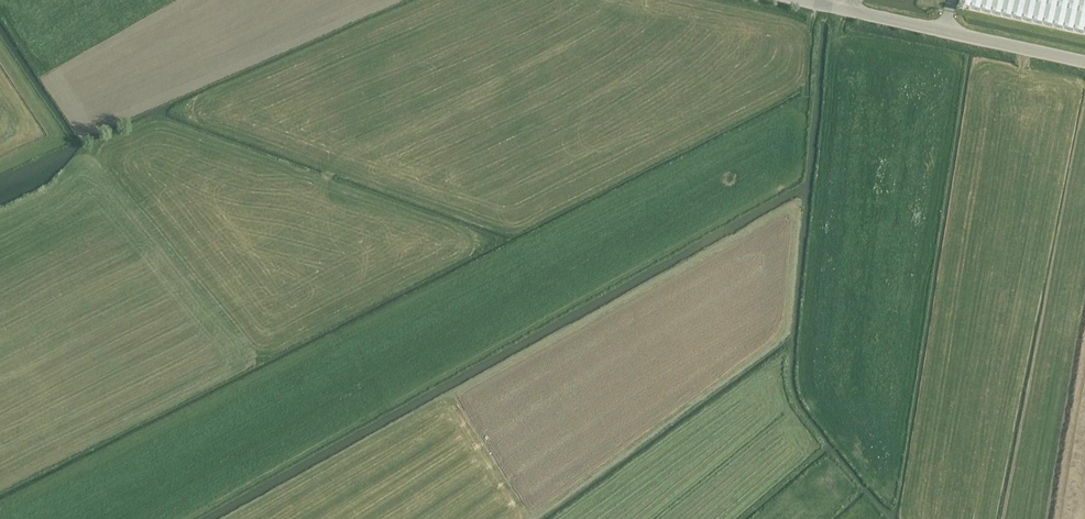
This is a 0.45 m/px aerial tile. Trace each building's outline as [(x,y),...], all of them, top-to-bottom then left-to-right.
[(1084,33),(1084,0),(961,0),(960,6),(1084,33)]
